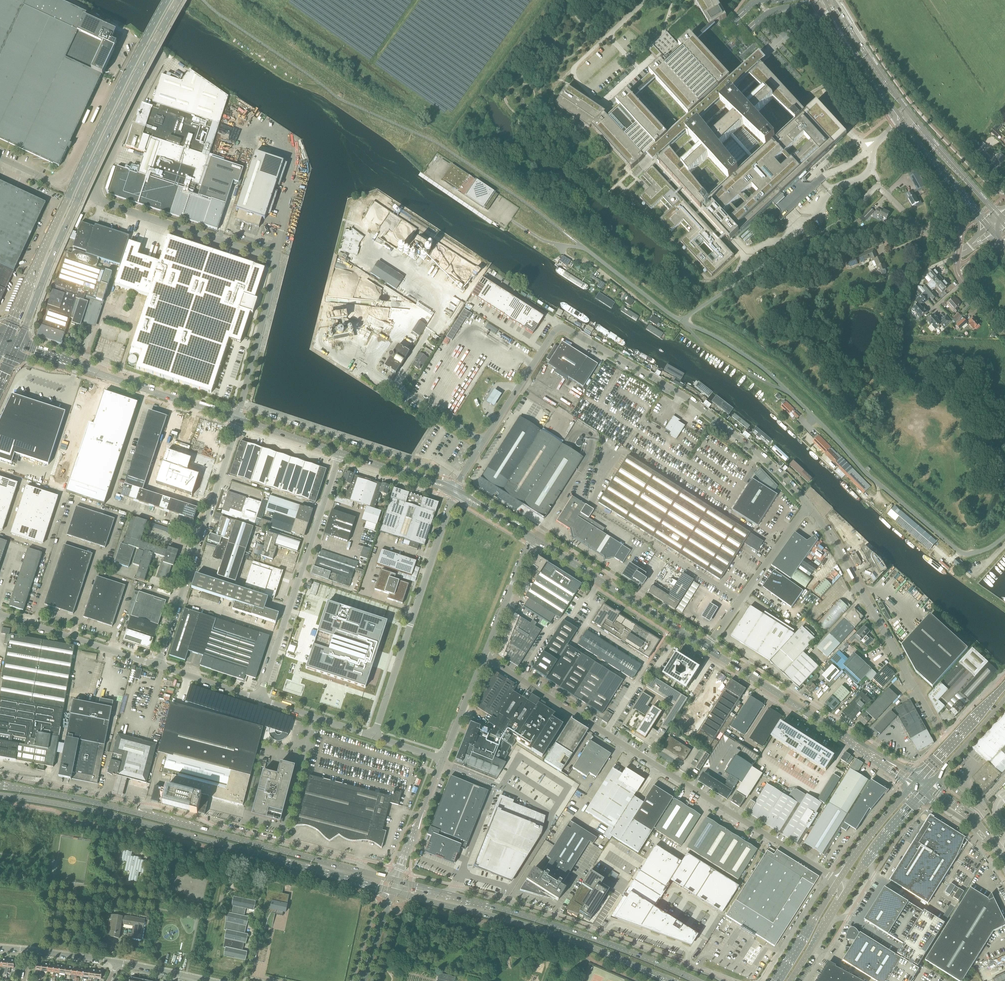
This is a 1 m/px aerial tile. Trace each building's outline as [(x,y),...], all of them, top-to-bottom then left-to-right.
[(34,155),(33,156),(33,160),(43,159),(43,164),(49,164),(50,162),(51,163),(59,166),(68,148),(70,149),(72,145),(70,144),(102,75),(93,71),(105,45),(78,32),(85,18),(87,13),(58,0),(0,0),(0,139),(34,155)] [(711,27),(727,18),(717,0),(695,0),(711,27)] [(85,18),(78,32),(105,45),(93,71),(102,75),(103,76),(104,74),(106,69),(113,53),(114,51),(115,49),(114,49),(117,44),(114,42),(115,40),(117,41),(118,38),(116,37),(118,33),(116,32),(115,32),(112,31),(112,30),(105,27),(102,26),(94,22),(85,18)] [(716,26),(715,25),(711,27),(710,26),(694,40),(697,42),(716,26)] [(645,203),(644,203),(643,203),(643,204),(642,204),(642,205),(642,206),(643,206),(643,207),(644,207),(645,207),(645,206),(646,206),(646,205),(651,210),(661,201),(670,211),(660,220),(665,225),(664,225),(663,226),(663,227),(662,227),(663,227),(663,228),(663,229),(664,229),(665,229),(666,229),(666,228),(666,227),(671,232),(681,224),(690,233),(680,242),(685,247),(684,247),(684,248),(683,248),(683,249),(683,250),(683,251),(684,251),(685,251),(686,251),(686,250),(687,249),(686,249),(687,249),(706,270),(705,270),(704,270),(704,271),(703,271),(703,272),(704,273),(705,274),(706,274),(706,273),(707,273),(707,272),(707,271),(712,277),(735,256),(721,241),(726,236),(731,241),(736,236),(803,175),(816,163),(835,146),(812,121),(814,120),(806,112),(805,113),(761,65),(771,56),(768,52),(764,47),(730,78),(714,60),(697,42),(694,40),(691,35),(686,40),(684,38),(678,44),(666,31),(647,48),(661,63),(620,101),(618,102),(607,113),(604,111),(605,110),(604,109),(603,108),(602,108),(601,107),(601,109),(568,86),(555,104),(590,128),(592,126),(631,169),(629,171),(638,182),(640,179),(649,189),(640,198),(645,203)] [(133,124),(126,147),(144,153),(138,173),(118,167),(108,194),(141,205),(218,230),(234,181),(239,183),(243,168),(224,162),(224,159),(209,154),(228,97),(189,70),(181,82),(161,75),(152,103),(160,105),(158,110),(142,105),(140,113),(139,112),(137,117),(138,117),(136,125),(133,124)] [(990,132),(992,133),(997,138),(1001,135),(994,128),(990,132)] [(983,143),(973,153),(976,155),(986,146),(983,143)] [(265,219),(284,162),(255,152),(236,210),(239,211),(236,220),(259,228),(262,218),(265,219)] [(989,160),(991,163),(997,168),(1004,160),(1004,158),(1000,153),(995,158),(993,156),(989,160)] [(498,195),(452,164),(442,180),(488,210),(498,195)] [(917,172),(909,176),(917,190),(925,186),(917,172)] [(6,290),(5,290),(14,271),(46,203),(37,199),(0,182),(0,303),(6,290)] [(912,191),(908,193),(910,198),(909,199),(910,201),(912,206),(916,204),(917,206),(921,204),(918,199),(917,199),(915,196),(915,195),(914,196),(912,191)] [(863,216),(863,217),(866,220),(875,211),(871,208),(863,216)] [(877,208),(875,213),(880,215),(880,216),(887,219),(890,213),(885,210),(884,210),(883,209),(882,211),(877,208)] [(358,245),(360,240),(361,241),(363,237),(355,230),(350,230),(350,229),(345,230),(343,237),(344,236),(347,236),(343,250),(358,254),(360,247),(357,247),(358,245)] [(741,237),(743,239),(752,231),(750,229),(741,237)] [(753,232),(744,240),(745,242),(754,233),(753,232)] [(129,242),(115,285),(148,296),(129,353),(140,357),(136,368),(211,393),(229,339),(240,343),(250,313),(253,313),(257,300),(255,299),(265,269),(253,265),(168,236),(159,262),(138,255),(141,246),(129,242)] [(416,261),(427,245),(418,239),(407,256),(408,256),(412,250),(415,252),(411,258),(412,259),(416,253),(419,255),(415,261),(416,261)] [(427,247),(423,253),(427,256),(431,250),(427,247)] [(874,250),(859,256),(862,262),(866,260),(865,258),(870,256),(872,261),(875,260),(880,272),(881,271),(882,274),(883,274),(884,275),(886,274),(886,273),(886,272),(885,269),(886,269),(881,257),(878,259),(874,250)] [(858,264),(855,258),(848,261),(851,267),(858,264)] [(371,273),(380,279),(379,281),(385,285),(387,283),(396,289),(404,277),(378,261),(371,273)] [(592,294),(595,289),(559,265),(556,270),(592,294)] [(927,284),(923,289),(925,291),(926,291),(941,278),(939,275),(940,274),(935,269),(932,271),(931,272),(928,275),(933,280),(928,285),(927,284)] [(482,278),(471,295),(474,297),(477,299),(478,299),(482,292),(483,291),(489,282),(488,282),(485,280),(482,278)] [(941,278),(926,291),(933,300),(937,296),(932,291),(938,286),(943,292),(946,289),(947,289),(946,288),(950,286),(945,280),(944,281),(941,278)] [(489,282),(483,291),(490,295),(495,286),(492,284),(489,282)] [(495,286),(490,295),(496,299),(501,290),(498,288),(495,286)] [(617,310),(620,305),(596,289),(595,289),(592,294),(613,308),(617,310)] [(495,300),(491,307),(491,308),(496,310),(497,311),(500,313),(503,315),(514,298),(511,296),(508,294),(505,292),(502,290),(501,290),(496,299),(495,300)] [(482,292),(478,299),(481,301),(484,303),(489,296),(490,295),(483,291),(482,292)] [(489,296),(484,303),(487,305),(491,307),(495,300),(496,299),(490,295),(489,296)] [(913,309),(912,311),(914,313),(915,312),(917,314),(917,315),(920,319),(928,312),(924,308),(923,309),(922,308),(920,306),(923,303),(923,304),(927,301),(923,295),(915,302),(918,304),(912,309),(913,309)] [(946,301),(941,306),(943,308),(948,304),(955,313),(958,310),(956,309),(961,304),(960,303),(961,303),(959,301),(959,302),(955,297),(948,303),(946,301)] [(514,298),(503,315),(506,317),(510,319),(520,302),(517,300),(514,298)] [(521,302),(520,302),(510,319),(513,321),(516,323),(522,314),(527,306),(524,304),(521,302)] [(620,305),(617,310),(642,327),(646,320),(630,311),(620,305)] [(527,306),(523,312),(529,316),(533,310),(527,306)] [(567,307),(564,312),(589,328),(592,323),(585,318),(567,307)] [(464,309),(447,337),(452,340),(466,318),(469,319),(472,314),(469,312),(464,309)] [(528,318),(528,319),(538,326),(544,317),(533,310),(529,316),(528,318)] [(326,315),(327,322),(348,318),(346,311),(326,315)] [(522,314),(516,323),(519,325),(522,327),(527,321),(528,319),(528,318),(529,316),(523,312),(522,314)] [(953,319),(956,323),(962,317),(962,316),(958,313),(954,318),(953,319)] [(935,314),(927,321),(931,325),(936,330),(937,330),(938,330),(940,329),(939,327),(941,325),(944,328),(951,321),(946,316),(942,320),(943,321),(940,323),(937,319),(938,318),(935,314)] [(967,323),(964,319),(964,318),(962,317),(956,323),(957,325),(956,325),(960,329),(967,323)] [(973,318),(969,321),(971,323),(969,324),(973,329),(975,328),(977,330),(980,326),(973,318)] [(527,321),(522,327),(522,328),(525,329),(533,334),(537,327),(538,326),(528,319),(527,321)] [(646,320),(642,327),(663,340),(667,335),(661,331),(655,328),(656,326),(646,320)] [(488,323),(485,328),(495,334),(498,330),(488,323)] [(626,344),(596,325),(593,330),(607,339),(623,349),(626,344)] [(336,330),(327,332),(329,341),(334,340),(335,341),(348,339),(348,338),(349,338),(353,337),(353,336),(352,332),(351,328),(352,328),(352,327),(347,328),(343,329),(342,329),(336,331),(336,330)] [(549,355),(547,359),(550,360),(548,364),(547,365),(556,370),(554,373),(566,380),(568,378),(573,381),(583,388),(598,364),(588,358),(571,347),(562,342),(559,347),(558,346),(555,345),(556,346),(553,349),(552,351),(551,351),(550,354),(550,356),(549,355)] [(390,358),(384,367),(396,374),(409,353),(409,352),(398,345),(393,354),(392,354),(391,354),(390,354),(389,355),(389,356),(389,357),(389,358),(390,358)] [(436,349),(432,346),(431,346),(430,347),(427,346),(426,348),(426,347),(424,351),(430,355),(431,353),(432,354),(432,353),(433,353),(436,349)] [(648,357),(630,346),(627,351),(642,360),(657,368),(660,363),(648,357)] [(420,353),(412,365),(419,369),(422,364),(423,365),(428,358),(420,353)] [(662,371),(674,378),(678,380),(683,383),(686,378),(677,373),(665,366),(662,371)] [(691,381),(688,386),(708,400),(712,395),(691,381)] [(494,406),(502,394),(497,391),(494,390),(487,402),(490,403),(494,406)] [(81,449),(67,492),(70,493),(105,505),(125,444),(116,442),(129,401),(100,391),(88,426),(89,426),(81,449)] [(12,463),(15,454),(49,465),(66,412),(12,395),(0,421),(0,459),(12,463)] [(715,399),(712,403),(719,409),(728,416),(731,411),(715,399)] [(784,400),(781,403),(783,405),(782,407),(789,414),(791,412),(793,414),(798,418),(800,416),(796,411),(794,410),(794,409),(786,402),(784,400)] [(167,417),(166,416),(165,417),(159,415),(159,414),(156,413),(156,414),(149,412),(145,427),(144,426),(138,445),(156,451),(167,417)] [(747,431),(751,426),(735,414),(732,419),(733,420),(747,431)] [(540,431),(540,430),(520,418),(519,417),(481,478),(480,477),(479,478),(480,478),(480,480),(479,482),(479,484),(480,485),(481,487),(483,488),(482,489),(483,488),(493,495),(492,495),(495,494),(497,492),(499,495),(497,498),(498,498),(516,509),(522,505),(529,495),(508,481),(517,467),(540,431)] [(685,426),(679,422),(680,420),(678,419),(677,419),(673,417),(665,429),(671,432),(670,434),(677,439),(685,426)] [(172,421),(165,440),(204,453),(211,435),(172,421)] [(763,435),(755,429),(751,434),(759,440),(762,443),(763,444),(767,447),(770,442),(767,439),(765,437),(763,435)] [(529,495),(561,444),(540,431),(517,467),(508,481),(529,495)] [(819,436),(813,442),(821,449),(822,448),(826,451),(825,453),(826,454),(830,450),(832,452),(834,450),(832,448),(831,449),(830,448),(831,447),(819,436)] [(241,442),(230,475),(310,501),(309,502),(312,503),(313,502),(315,503),(326,469),(241,442)] [(583,457),(561,444),(529,495),(522,505),(544,519),(561,493),(560,493),(583,457)] [(156,451),(138,445),(135,453),(153,459),(156,451)] [(774,446),(770,450),(783,462),(785,464),(789,460),(774,446)] [(826,454),(825,455),(846,475),(864,493),(870,487),(852,468),(837,453),(835,455),(832,452),(830,450),(826,454)] [(167,451),(156,484),(193,495),(199,475),(185,470),(189,458),(167,451)] [(153,459),(135,453),(133,461),(151,467),(153,459)] [(703,504),(683,492),(628,456),(598,503),(720,580),(744,543),(757,551),(763,542),(703,504)] [(151,467),(133,461),(130,468),(148,474),(151,467)] [(789,468),(790,469),(803,481),(804,482),(807,485),(811,480),(809,478),(793,463),(789,468)] [(148,474),(130,468),(128,476),(146,482),(148,474)] [(777,495),(772,492),(776,486),(760,470),(756,474),(761,480),(757,483),(752,479),(732,510),(757,526),(777,495)] [(337,496),(335,502),(346,505),(352,507),(353,506),(352,505),(353,502),(375,509),(378,498),(379,495),(380,492),(387,495),(388,490),(389,490),(389,488),(389,486),(382,484),(382,485),(354,475),(346,472),(343,482),(349,484),(348,486),(347,486),(346,490),(344,495),(343,498),(337,496)] [(125,484),(133,486),(140,489),(143,490),(146,482),(128,476),(125,484)] [(0,484),(0,488),(7,490),(10,480),(9,480),(7,479),(5,479),(3,478),(2,478),(0,484)] [(10,480),(7,490),(15,493),(15,492),(16,489),(17,489),(17,487),(18,485),(17,483),(15,482),(13,481),(11,481),(11,480),(10,480)] [(121,496),(129,499),(133,486),(125,484),(121,496)] [(23,495),(31,498),(35,488),(34,488),(31,487),(30,487),(28,486),(26,487),(25,490),(24,491),(23,495)] [(129,499),(136,501),(140,489),(133,486),(129,499)] [(12,502),(13,498),(14,497),(15,493),(7,490),(0,488),(0,498),(12,502)] [(35,488),(31,498),(39,501),(42,491),(39,490),(38,489),(35,489),(35,488)] [(435,513),(436,511),(439,503),(394,488),(391,499),(380,532),(424,546),(435,513)] [(140,489),(136,501),(144,504),(148,492),(143,490),(140,489)] [(42,491),(39,501),(47,503),(50,493),(47,492),(46,492),(43,491),(42,491)] [(148,492),(144,504),(151,506),(155,494),(148,492)] [(222,510),(221,514),(223,514),(254,524),(255,523),(256,518),(262,520),(268,501),(265,500),(262,499),(261,502),(248,498),(248,499),(246,498),(228,492),(222,510)] [(50,493),(47,503),(56,506),(56,505),(57,502),(57,501),(58,498),(57,496),(55,495),(54,495),(51,494),(50,493)] [(155,494),(151,506),(159,509),(163,497),(155,494)] [(20,504),(20,505),(36,510),(39,501),(31,498),(23,495),(23,496),(22,500),(21,501),(20,504)] [(266,509),(275,512),(290,518),(307,523),(311,510),(300,507),(300,506),(270,496),(266,509)] [(605,528),(589,518),(594,510),(572,496),(556,521),(570,529),(572,539),(575,539),(587,546),(588,550),(592,549),(604,556),(604,560),(614,558),(623,563),(631,550),(602,532),(605,528)] [(163,497),(159,509),(167,511),(171,499),(163,497)] [(9,512),(9,511),(10,508),(11,506),(12,503),(12,502),(0,498),(0,509),(9,512)] [(171,499),(167,511),(174,514),(178,502),(171,499)] [(39,501),(36,510),(52,515),(53,515),(54,511),(54,510),(55,507),(56,506),(47,503),(39,501)] [(178,502),(174,514),(182,516),(186,504),(178,502)] [(186,504),(182,516),(194,520),(198,508),(186,504)] [(17,514),(33,520),(36,510),(20,505),(19,509),(18,510),(17,514)] [(76,506),(72,521),(81,524),(86,510),(81,509),(82,508),(76,506)] [(376,525),(377,525),(381,511),(366,506),(362,520),(367,522),(376,525)] [(930,550),(936,542),(895,506),(888,514),(930,550)] [(6,521),(7,517),(8,516),(7,516),(9,512),(0,509),(0,519),(6,521)] [(36,510),(33,520),(49,525),(50,524),(49,524),(51,521),(51,520),(52,516),(52,515),(36,510)] [(86,510),(81,524),(91,527),(96,512),(91,511),(90,512),(86,510)] [(324,534),(348,542),(356,518),(332,510),(324,534)] [(96,512),(91,527),(100,530),(105,516),(100,515),(101,514),(96,512)] [(214,519),(221,521),(218,528),(222,529),(219,537),(222,538),(229,540),(230,536),(249,542),(254,525),(216,512),(214,519)] [(290,518),(275,512),(270,527),(291,534),(292,533),(303,536),(307,523),(290,518)] [(14,523),(14,524),(22,527),(30,529),(33,520),(17,514),(17,515),(16,519),(15,519),(15,520),(14,523)] [(105,516),(100,530),(110,533),(115,519),(110,517),(109,518),(105,516)] [(129,567),(135,548),(145,551),(145,552),(138,550),(133,564),(140,566),(136,578),(145,581),(154,554),(163,557),(157,577),(167,581),(172,566),(173,566),(178,551),(168,547),(167,551),(141,542),(147,521),(132,516),(132,517),(126,535),(123,544),(121,543),(115,563),(129,567)] [(33,520),(30,529),(38,532),(46,535),(47,534),(46,534),(48,530),(48,529),(49,526),(49,525),(33,520)] [(72,521),(67,535),(72,537),(72,536),(77,538),(81,524),(72,521)] [(367,522),(365,528),(374,531),(376,525),(367,522)] [(151,527),(171,534),(172,529),(152,523),(151,527)] [(12,529),(11,532),(12,534),(14,535),(15,535),(18,536),(19,536),(22,527),(14,524),(14,525),(12,528),(12,529)] [(81,524),(77,538),(81,539),(81,540),(86,541),(91,527),(81,524)] [(22,527),(19,536),(19,537),(22,537),(22,538),(23,538),(26,539),(27,539),(30,529),(22,527)] [(91,527),(86,541),(91,543),(91,542),(96,544),(100,530),(91,527)] [(208,541),(208,542),(211,543),(211,542),(219,544),(220,544),(222,538),(219,537),(222,529),(218,528),(216,527),(214,535),(210,534),(209,537),(209,536),(208,537),(209,538),(208,541)] [(30,529),(27,539),(30,540),(31,541),(31,540),(34,541),(35,542),(38,532),(30,529)] [(100,530),(96,544),(100,545),(100,546),(105,548),(110,533),(100,530)] [(269,530),(261,556),(273,560),(277,547),(281,549),(281,547),(291,550),(291,552),(295,554),(296,552),(297,552),(300,544),(301,540),(269,530)] [(38,532),(35,542),(38,543),(39,543),(42,544),(44,543),(44,540),(45,540),(45,539),(46,535),(38,532)] [(791,579),(819,540),(816,536),(807,541),(795,532),(772,566),(791,579)] [(214,551),(213,555),(214,555),(213,556),(214,558),(215,558),(219,560),(219,559),(223,560),(218,576),(236,582),(244,558),(246,550),(249,542),(230,536),(229,540),(222,538),(220,544),(219,544),(218,545),(217,546),(215,551),(214,551)] [(62,549),(61,554),(75,559),(78,549),(65,545),(63,550),(62,549)] [(861,574),(866,582),(866,583),(871,580),(873,584),(873,585),(884,573),(883,573),(888,571),(887,570),(889,569),(883,563),(883,562),(882,563),(882,562),(866,547),(861,550),(872,568),(861,574)] [(24,610),(42,553),(28,548),(9,606),(24,610)] [(78,549),(75,559),(90,564),(91,559),(91,558),(92,554),(78,549)] [(412,576),(416,561),(382,550),(377,564),(412,576)] [(861,566),(861,562),(856,553),(850,556),(852,560),(853,559),(854,562),(857,568),(861,566)] [(60,560),(58,564),(72,568),(75,559),(61,554),(59,559),(60,560)] [(355,568),(318,556),(318,558),(317,558),(315,567),(314,567),(311,574),(349,587),(355,568)] [(529,599),(524,607),(550,623),(554,618),(556,619),(557,617),(560,618),(575,595),(577,592),(578,591),(582,584),(547,562),(547,563),(545,561),(544,561),(543,560),(542,559),(539,557),(538,557),(536,560),(535,561),(533,566),(533,567),(532,570),(532,569),(532,570),(531,570),(532,570),(536,573),(537,573),(539,575),(525,597),(529,599)] [(954,562),(960,568),(964,564),(957,558),(954,562)] [(75,559),(72,568),(86,573),(87,568),(88,569),(90,564),(75,559)] [(263,596),(268,597),(273,599),(282,571),(253,561),(244,590),(263,596)] [(940,561),(939,562),(948,570),(950,569),(940,561)] [(56,568),(55,573),(69,578),(72,568),(58,564),(57,569),(56,568)] [(638,586),(639,584),(642,585),(642,586),(646,580),(645,580),(643,578),(645,575),(630,565),(623,576),(638,586)] [(72,568),(69,578),(84,583),(85,578),(84,577),(86,573),(72,568)] [(393,600),(394,601),(396,602),(397,602),(398,602),(402,603),(402,604),(403,603),(404,599),(404,598),(406,594),(407,589),(409,585),(409,584),(408,584),(404,583),(404,582),(399,581),(395,580),(395,579),(394,579),(396,575),(391,573),(386,572),(387,572),(386,571),(386,572),(382,570),(381,570),(380,575),(379,575),(380,575),(378,579),(378,580),(377,584),(376,585),(377,585),(375,589),(375,590),(380,591),(381,591),(384,592),(384,593),(385,593),(389,594),(388,598),(388,599),(392,600),(393,601),(393,600)] [(803,591),(775,571),(763,587),(792,608),(803,591)] [(54,579),(52,583),(66,588),(69,578),(55,573),(53,578),(54,579)] [(653,586),(649,592),(648,593),(675,610),(694,580),(683,573),(668,596),(653,586)] [(193,581),(191,588),(235,602),(232,609),(266,620),(276,623),(279,613),(264,609),(268,597),(263,596),(244,590),(196,574),(194,580),(193,581)] [(95,581),(94,586),(108,591),(111,581),(97,577),(96,581),(95,581)] [(69,578),(66,588),(80,592),(81,587),(82,588),(84,583),(69,578)] [(825,579),(813,592),(820,598),(832,585),(825,579)] [(111,581),(108,591),(123,595),(124,590),(123,590),(125,586),(111,581)] [(320,584),(314,582),(311,594),(316,596),(320,584)] [(50,587),(48,593),(49,593),(58,596),(63,597),(66,588),(52,583),(51,588),(50,587)] [(93,591),(91,596),(105,600),(108,591),(94,586),(92,591),(93,591)] [(66,588),(63,597),(68,599),(77,602),(79,597),(78,596),(80,592),(66,588)] [(105,600),(102,610),(107,611),(116,614),(115,614),(116,615),(118,609),(117,609),(120,600),(121,600),(123,595),(108,591),(105,600)] [(166,601),(135,591),(131,603),(162,613),(166,601)] [(200,598),(218,604),(220,598),(201,592),(200,598)] [(47,597),(44,604),(54,608),(58,596),(49,593),(48,597),(47,597)] [(58,596),(54,608),(59,609),(59,608),(64,610),(68,599),(63,597),(58,596)] [(89,600),(87,605),(97,608),(102,610),(105,600),(91,596),(90,600),(89,600)] [(68,599),(64,610),(68,611),(68,612),(73,614),(77,602),(68,599)] [(839,599),(816,624),(826,633),(849,608),(851,606),(846,601),(844,604),(839,599)] [(307,664),(306,669),(315,672),(316,671),(322,674),(321,678),(348,687),(349,683),(356,685),(365,688),(370,673),(372,667),(373,666),(372,666),(373,665),(371,664),(375,651),(377,651),(377,650),(378,650),(387,622),(354,611),(353,612),(347,610),(348,609),(327,602),(320,626),(318,632),(314,642),(314,643),(311,652),(311,653),(308,664),(307,664)] [(162,613),(131,603),(127,614),(131,616),(158,625),(162,613)] [(702,617),(710,622),(719,608),(711,603),(702,617)] [(87,605),(83,617),(89,619),(89,618),(93,619),(97,608),(87,605)] [(603,605),(592,622),(648,658),(659,641),(619,615),(620,613),(616,611),(615,612),(603,605)] [(819,667),(803,652),(815,639),(802,627),(795,635),(750,606),(731,636),(770,661),(770,662),(770,663),(771,663),(771,664),(772,664),(773,664),(799,688),(819,667)] [(97,608),(93,619),(98,621),(98,622),(103,623),(107,611),(102,610),(97,608)] [(828,658),(840,644),(865,618),(854,608),(829,635),(817,648),(828,658)] [(175,638),(170,656),(185,661),(188,651),(204,656),(216,619),(185,609),(184,610),(184,612),(175,638)] [(888,621),(891,619),(885,609),(882,611),(888,621)] [(107,611),(103,623),(112,627),(115,619),(114,619),(115,614),(116,614),(107,611)] [(500,655),(501,656),(518,667),(541,630),(515,613),(513,616),(499,652),(501,653),(500,655)] [(930,615),(903,645),(902,646),(916,672),(933,688),(968,649),(970,644),(956,639),(930,615)] [(154,636),(158,625),(131,616),(127,627),(128,628),(127,629),(123,640),(150,649),(154,638),(153,638),(154,636)] [(204,656),(200,666),(211,669),(211,670),(238,678),(238,679),(239,681),(240,681),(241,681),(241,682),(242,682),(243,682),(243,681),(244,681),(245,681),(246,679),(246,678),(246,676),(247,676),(255,679),(256,679),(270,636),(259,633),(216,619),(204,656)] [(563,620),(532,670),(602,714),(623,680),(568,645),(578,629),(563,620)] [(864,626),(857,634),(861,638),(860,640),(867,646),(873,640),(868,635),(870,632),(864,626)] [(10,645),(0,699),(0,757),(39,764),(38,770),(44,771),(45,766),(53,767),(54,762),(55,762),(60,737),(59,737),(75,646),(9,635),(10,629),(2,627),(1,633),(6,634),(4,644),(10,645)] [(633,679),(641,665),(587,631),(578,644),(633,679)] [(845,644),(840,650),(843,653),(848,647),(845,644)] [(972,648),(969,652),(957,665),(954,668),(928,696),(939,715),(945,708),(946,708),(950,712),(955,717),(958,713),(969,701),(970,701),(998,671),(972,648)] [(839,651),(831,660),(857,684),(860,681),(861,681),(866,676),(872,669),(854,653),(848,660),(839,651)] [(691,663),(692,661),(686,658),(686,659),(677,654),(664,674),(675,681),(676,682),(687,688),(699,668),(691,663)] [(830,660),(821,670),(824,673),(822,676),(830,683),(840,672),(842,670),(830,660)] [(872,669),(866,676),(868,678),(871,681),(873,679),(883,687),(895,674),(886,665),(877,674),(874,671),(872,669)] [(142,672),(142,670),(137,669),(135,679),(140,680),(141,676),(143,677),(144,672),(142,672)] [(496,719),(513,692),(517,686),(515,684),(495,671),(491,673),(477,707),(492,717),(496,719)] [(643,692),(621,727),(655,749),(671,724),(672,724),(688,699),(672,689),(676,682),(675,681),(670,688),(653,677),(647,687),(675,705),(658,732),(652,728),(659,717),(663,712),(653,706),(651,710),(647,708),(653,699),(643,692)] [(738,707),(740,705),(741,703),(739,701),(741,698),(740,698),(745,691),(746,689),(731,680),(725,689),(724,690),(708,716),(689,704),(675,725),(706,745),(714,749),(740,709),(738,707)] [(814,680),(806,689),(811,694),(816,688),(819,685),(816,682),(814,680)] [(842,686),(826,703),(834,711),(850,693),(842,686)] [(866,712),(867,712),(869,715),(876,721),(898,697),(888,689),(866,712)] [(871,700),(862,691),(842,712),(852,721),(871,700)] [(495,727),(491,735),(489,734),(490,731),(480,727),(481,727),(471,723),(454,763),(487,776),(496,780),(506,762),(504,761),(508,753),(507,753),(511,746),(512,747),(515,741),(514,741),(515,739),(542,757),(562,725),(561,724),(564,719),(538,702),(540,700),(531,694),(527,701),(513,692),(496,719),(492,717),(488,723),(495,727)] [(744,735),(763,705),(751,697),(732,727),(744,735)] [(70,718),(59,776),(98,784),(99,777),(103,753),(114,701),(100,698),(99,705),(73,700),(70,718)] [(918,752),(934,743),(911,700),(891,711),(874,729),(880,735),(897,717),(898,716),(905,727),(905,728),(910,738),(918,752)] [(195,793),(243,805),(244,801),(263,727),(186,707),(183,719),(180,718),(179,723),(182,724),(179,735),(234,750),(229,770),(168,754),(163,773),(173,775),(170,786),(171,786),(170,789),(166,788),(167,788),(166,787),(165,793),(162,793),(161,797),(163,798),(162,805),(162,804),(190,811),(190,812),(197,814),(198,813),(205,815),(209,800),(201,798),(202,797),(195,795),(195,793)] [(774,708),(773,711),(769,709),(750,739),(763,747),(782,717),(779,715),(780,712),(774,708)] [(602,720),(607,723),(612,715),(607,712),(602,720)] [(864,714),(859,720),(865,726),(870,720),(867,717),(869,715),(867,712),(865,715),(864,714)] [(978,787),(983,796),(1004,774),(1004,712),(983,736),(972,748),(988,762),(973,778),(978,787)] [(571,719),(569,721),(555,744),(573,755),(588,730),(571,719)] [(827,754),(827,753),(826,754),(825,753),(826,753),(825,752),(818,748),(815,746),(809,742),(808,742),(808,743),(806,741),(799,736),(797,734),(790,730),(789,731),(787,730),(788,729),(787,728),(780,724),(772,737),(826,770),(834,758),(827,754)] [(157,744),(118,734),(108,773),(118,775),(127,778),(146,783),(157,744)] [(684,761),(691,751),(670,737),(663,747),(684,761)] [(572,768),(573,768),(587,777),(589,773),(596,778),(611,754),(590,741),(572,768)] [(555,744),(544,761),(561,772),(573,755),(555,744)] [(845,752),(841,760),(846,763),(849,765),(854,757),(845,752)] [(696,768),(700,770),(710,755),(706,753),(696,768)] [(704,773),(699,781),(699,782),(699,781),(703,784),(706,786),(709,788),(710,788),(712,790),(713,790),(713,791),(713,790),(716,792),(716,793),(716,792),(720,794),(719,795),(720,795),(723,797),(725,798),(727,799),(727,800),(732,791),(734,787),(735,788),(735,787),(737,784),(739,781),(742,783),(753,766),(736,755),(725,772),(730,775),(726,782),(727,783),(725,786),(715,780),(712,778),(704,773)] [(813,829),(805,843),(810,846),(825,855),(830,846),(862,794),(870,781),(857,773),(863,763),(857,759),(815,826),(810,827),(808,830),(813,829)] [(276,774),(263,771),(252,815),(266,819),(268,812),(282,815),(294,770),(279,765),(276,774)] [(753,767),(737,792),(745,798),(761,773),(753,767)] [(612,769),(585,811),(606,824),(609,826),(603,836),(610,840),(612,836),(638,853),(652,832),(651,832),(632,820),(643,803),(633,796),(636,792),(637,793),(644,780),(626,769),(622,775),(612,769)] [(834,774),(818,799),(825,804),(841,778),(834,774)] [(127,778),(118,775),(113,795),(122,797),(127,778)] [(382,848),(382,846),(386,832),(385,832),(382,831),(390,803),(399,805),(402,793),(393,791),(391,797),(309,775),(296,826),(297,826),(298,826),(300,826),(303,825),(305,826),(307,826),(309,826),(311,827),(313,828),(315,829),(319,831),(321,834),(322,835),(323,836),(325,838),(326,839),(328,840),(329,841),(330,841),(339,835),(340,836),(342,837),(344,838),(345,839),(346,839),(348,840),(350,841),(351,841),(353,841),(354,841),(356,841),(358,841),(361,841),(364,841),(366,841),(367,841),(369,841),(371,842),(374,843),(376,844),(378,846),(382,848)] [(450,776),(430,827),(427,835),(432,837),(429,843),(425,853),(454,864),(458,854),(460,848),(465,849),(467,842),(468,842),(488,791),(450,776)] [(863,795),(842,828),(846,831),(850,826),(856,830),(868,811),(870,812),(888,790),(873,781),(871,780),(871,781),(870,781),(862,794),(863,795)] [(799,845),(808,830),(810,827),(818,816),(816,814),(822,804),(807,794),(807,796),(797,789),(793,790),(789,797),(768,784),(756,803),(751,801),(745,810),(745,811),(799,845)] [(162,788),(155,786),(151,801),(158,802),(162,788)] [(654,828),(655,829),(674,799),(674,800),(673,799),(673,798),(653,786),(645,799),(646,799),(632,820),(651,832),(654,828)] [(737,792),(731,802),(740,808),(746,798),(745,798),(737,792)] [(478,857),(473,867),(488,873),(512,882),(514,879),(542,835),(544,823),(546,816),(510,802),(501,798),(490,825),(485,840),(478,857)] [(674,799),(655,829),(655,830),(681,846),(700,816),(674,799)] [(903,859),(890,880),(903,888),(909,892),(928,904),(934,894),(952,865),(948,862),(957,846),(964,836),(930,815),(923,827),(913,844),(911,846),(903,859)] [(706,817),(687,847),(700,856),(719,825),(706,817)] [(525,881),(520,889),(539,896),(542,891),(558,901),(565,889),(560,885),(561,883),(563,884),(589,842),(593,844),(597,838),(570,821),(554,846),(558,848),(543,871),(546,873),(544,876),(534,869),(526,880),(525,882),(525,881)] [(719,825),(700,856),(713,864),(732,833),(719,825)] [(732,833),(713,864),(725,872),(744,841),(732,833)] [(744,841),(725,872),(738,880),(757,850),(744,841)] [(670,879),(681,862),(655,846),(637,876),(663,892),(663,893),(666,888),(667,889),(669,885),(668,884),(670,881),(671,882),(672,880),(670,879)] [(127,861),(126,864),(125,871),(128,872),(128,871),(131,871),(128,881),(131,882),(132,881),(137,882),(140,870),(145,871),(147,861),(139,859),(140,857),(134,856),(134,857),(131,856),(133,852),(124,850),(122,861),(125,862),(125,861),(127,861)] [(726,916),(775,947),(819,877),(777,850),(774,855),(767,850),(765,854),(726,916)] [(687,854),(681,862),(670,879),(672,880),(675,882),(674,883),(679,886),(679,885),(684,888),(700,862),(687,854)] [(713,870),(700,862),(684,888),(688,890),(687,891),(692,894),(692,893),(697,896),(713,870)] [(609,875),(616,879),(619,875),(612,870),(609,875)] [(713,870),(697,896),(701,898),(700,899),(705,902),(705,901),(709,904),(726,878),(713,870)] [(604,880),(590,872),(581,885),(583,887),(568,911),(568,912),(568,913),(571,915),(572,914),(577,917),(580,913),(584,916),(583,917),(589,921),(609,890),(601,885),(604,880)] [(637,876),(627,891),(653,907),(655,905),(658,901),(658,900),(663,892),(637,876)] [(739,886),(726,878),(709,904),(714,907),(713,907),(718,910),(718,909),(721,911),(724,907),(725,908),(739,886)] [(948,888),(946,892),(950,895),(953,891),(956,886),(951,884),(948,888)] [(992,893),(988,898),(971,887),(925,960),(959,980),(963,980),(994,932),(993,931),(1004,926),(1004,921),(992,893)] [(903,944),(923,912),(909,902),(885,888),(865,920),(889,935),(903,944)] [(956,893),(954,897),(959,901),(964,892),(959,889),(956,893)] [(285,912),(289,895),(267,890),(263,909),(260,925),(272,928),(275,914),(283,916),(284,912),(285,912)] [(696,939),(698,935),(653,907),(627,891),(611,916),(690,945),(694,938),(696,939)] [(243,917),(245,908),(253,910),(255,902),(234,897),(232,905),(234,906),(232,914),(227,913),(226,921),(224,930),(227,931),(225,938),(225,939),(223,948),(226,948),(224,956),(245,960),(247,952),(242,951),(243,942),(246,943),(248,935),(244,934),(246,925),(247,926),(248,918),(243,917)] [(117,915),(110,914),(106,939),(111,940),(112,937),(119,938),(121,924),(133,926),(131,938),(142,940),(145,919),(141,919),(141,918),(141,919),(138,918),(134,917),(131,917),(131,916),(130,917),(127,916),(123,915),(122,916),(120,916),(120,915),(119,915),(118,915),(117,915)] [(855,928),(854,927),(853,927),(852,927),(851,928),(850,928),(849,929),(849,930),(848,931),(848,932),(847,933),(847,935),(847,936),(846,937),(846,938),(846,939),(846,940),(846,939),(848,939),(848,940),(850,941),(850,940),(855,941),(851,947),(846,947),(846,946),(846,951),(846,950),(849,950),(843,960),(877,980),(914,980),(916,977),(915,976),(919,969),(860,932),(860,933),(858,931),(857,930),(856,929),(855,928)] [(994,961),(997,966),(1004,963),(1004,955),(994,961)] [(818,980),(863,980),(856,977),(834,966),(832,970),(827,967),(818,980)] [(445,980),(455,980),(456,977),(439,973),(438,976),(438,979),(445,980)] [(993,979),(992,979),(994,980),(1004,980),(1004,973),(993,979)]
